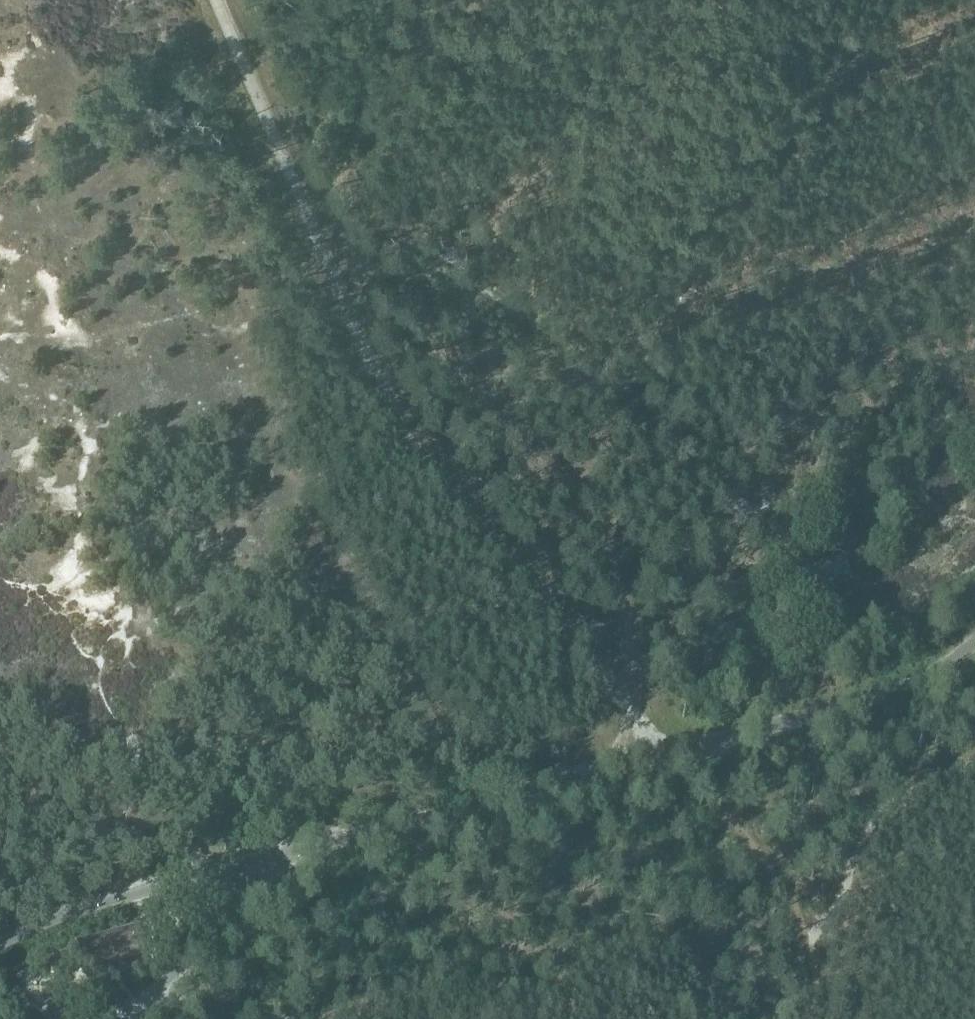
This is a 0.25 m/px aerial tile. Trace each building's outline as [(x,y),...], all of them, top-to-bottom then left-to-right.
[(75,941),(81,965),(82,965),(83,972),(155,954),(147,923),(75,941)]
